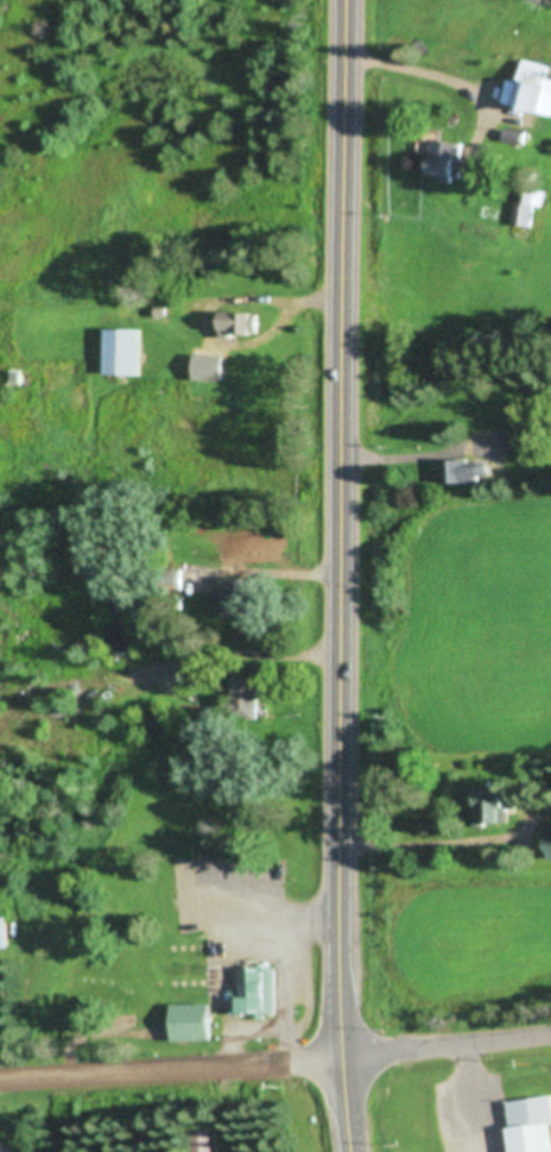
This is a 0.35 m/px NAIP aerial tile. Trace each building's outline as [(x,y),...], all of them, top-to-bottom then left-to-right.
[(527,61),(523,81),(511,78),(505,106),(550,115),(550,66),(527,61)] [(530,132),(508,132),(508,144),(530,144),(530,132)] [(436,178),(467,178),(467,141),(436,141),(436,178)] [(525,186),(516,223),(534,227),(544,191),(525,186)] [(263,312),(225,312),(225,336),(263,335),(263,312)] [(142,329),(108,329),(108,375),(142,375),(142,329)] [(231,353),(196,353),(196,367),(231,367),(231,353)] [(33,387),(35,371),(19,369),(17,385),(33,387)] [(448,461),(448,483),(490,483),(490,461),(448,461)] [(229,617),(264,617),(265,589),(256,589),(256,578),(224,578),(224,588),(219,588),(219,603),(229,603),(229,617)] [(236,676),(236,722),(261,722),(261,676),(236,676)] [(513,787),(480,787),(480,825),(513,825),(513,787)] [(0,919),(0,949),(10,948),(7,918),(0,919)] [(234,1015),(275,1015),(275,969),(234,970),(234,1015)] [(215,1043),(215,1005),(175,1005),(175,1043),(215,1043)] [(516,1151),(550,1151),(550,1098),(511,1102),(516,1151)] [(213,1132),(192,1132),(192,1151),(214,1151),(213,1132)]
